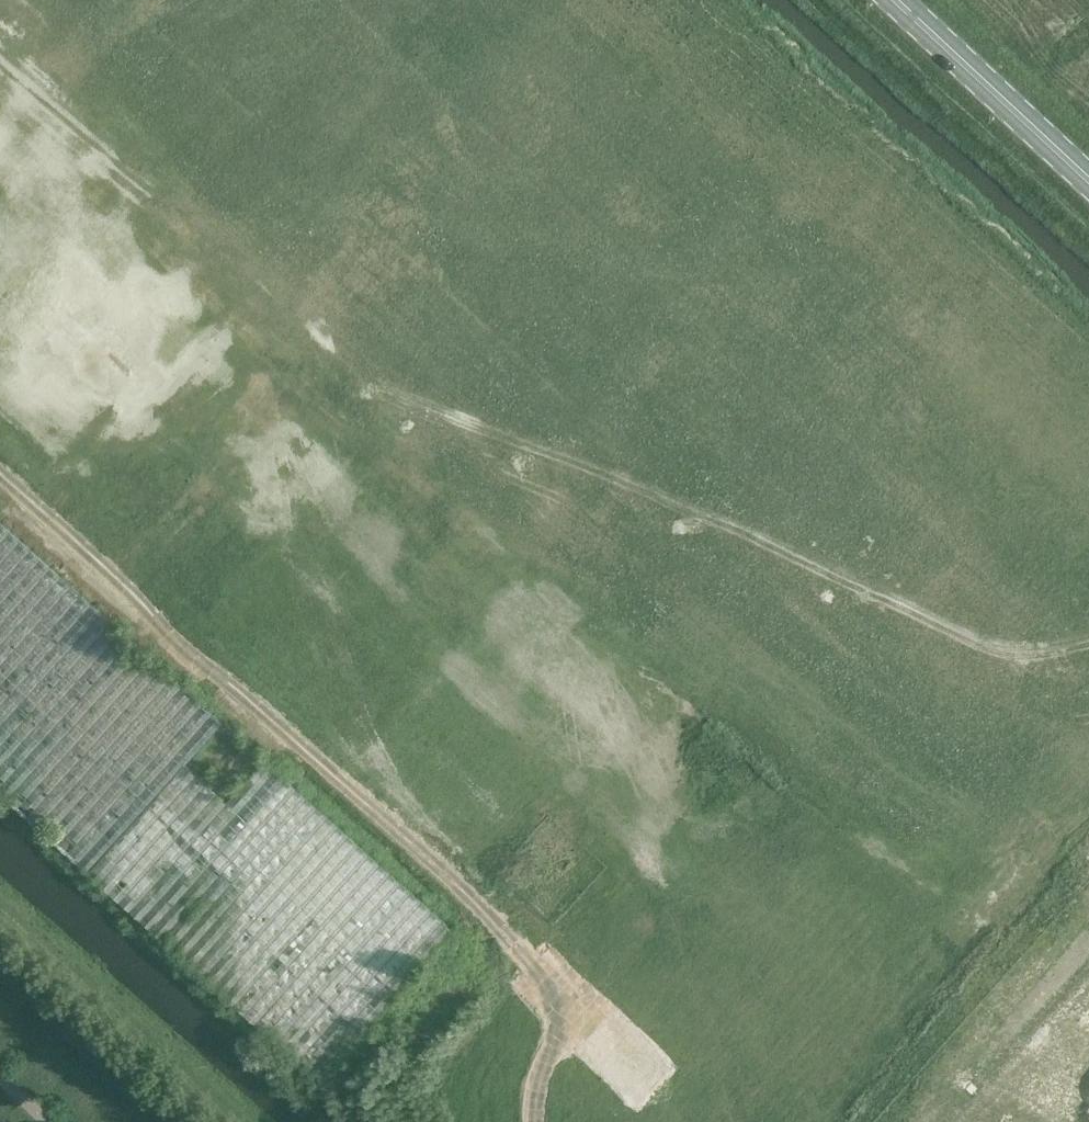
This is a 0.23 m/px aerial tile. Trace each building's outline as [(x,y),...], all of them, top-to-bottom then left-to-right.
[(319,1079),(321,1077),(453,928),(264,758),(227,800),(185,762),(223,721),(0,521),(0,793),(319,1079)]
